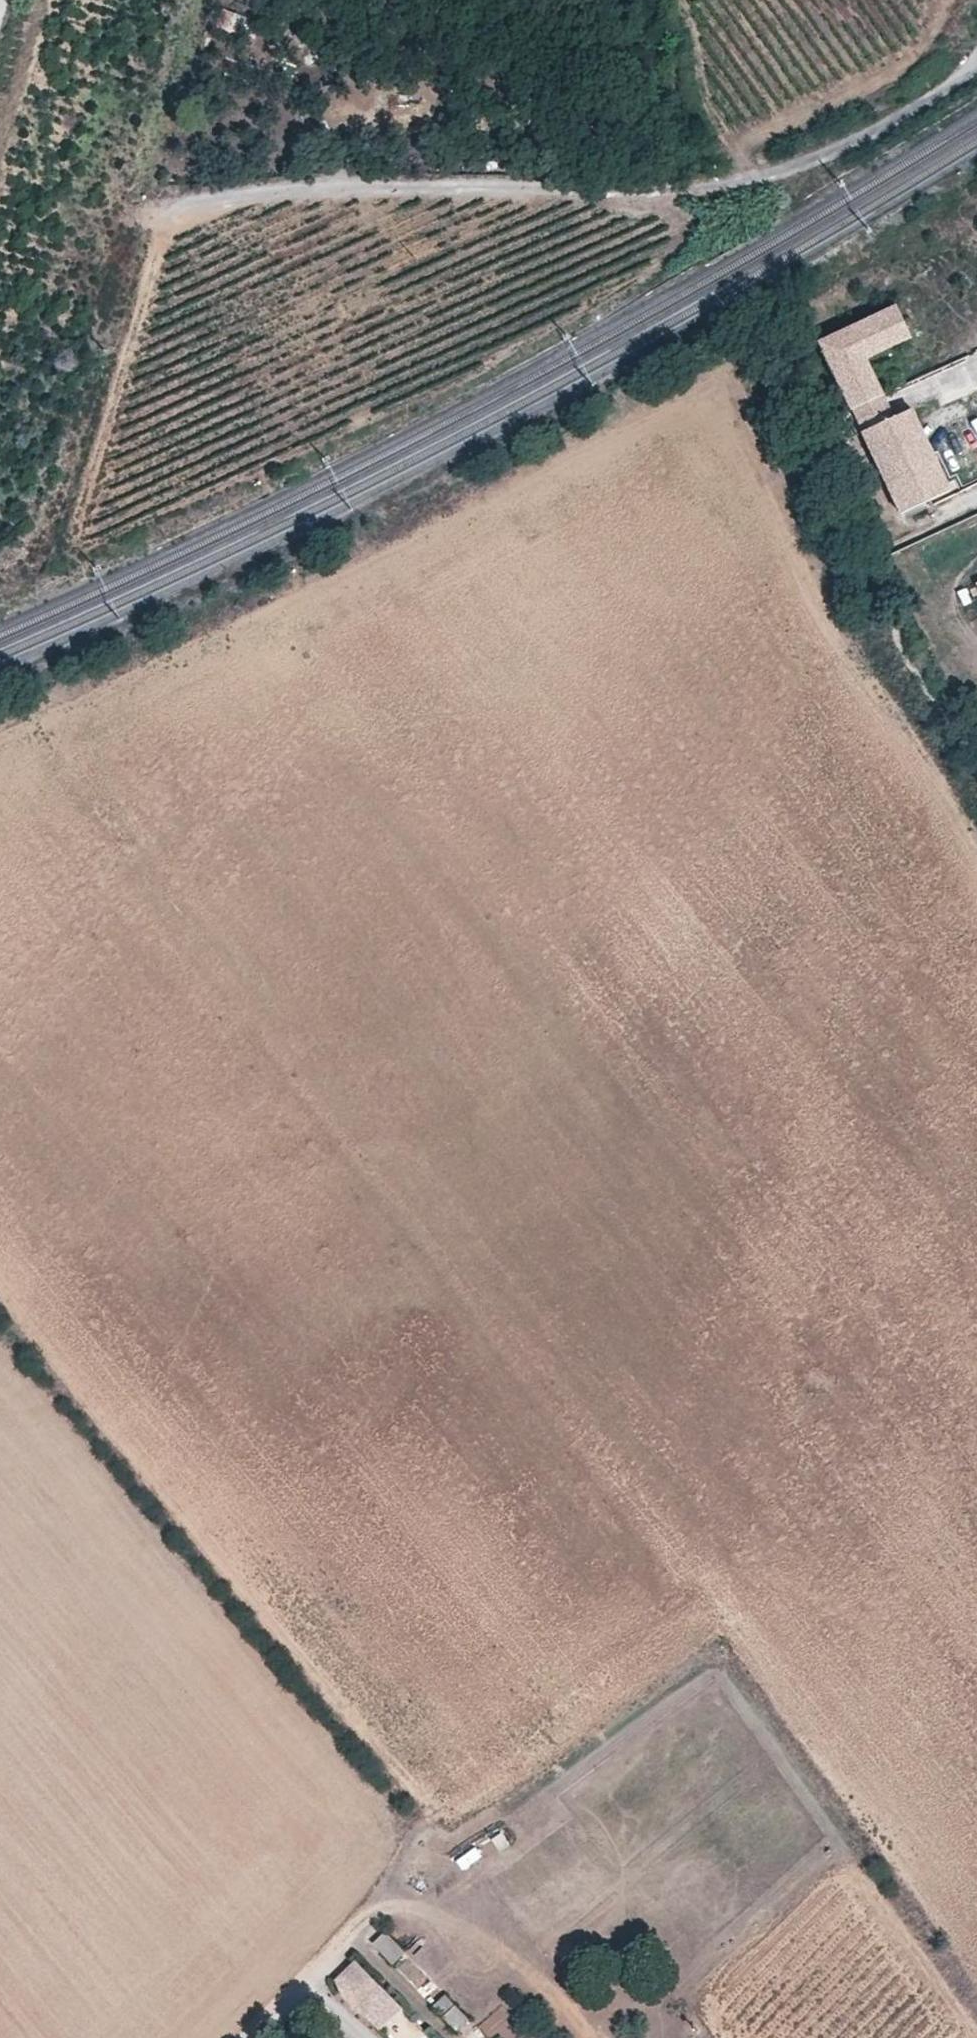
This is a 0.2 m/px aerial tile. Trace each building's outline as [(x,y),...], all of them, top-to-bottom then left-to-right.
[(900,415),(873,356),(919,335),(904,304),(827,339),(906,512),(942,496),(904,413),(900,415)] [(956,489),(918,407),(904,413),(942,496),(956,489)] [(456,1857),(463,1867),(482,1854),(475,1844),(456,1857)] [(386,1929),(375,1942),(393,1961),(406,1950),(386,1929)] [(382,2002),(368,2017),(378,2027),(406,2003),(385,1982),(373,1994),(382,2002)] [(445,1992),(433,2002),(457,2030),(469,2016),(445,1992)]
